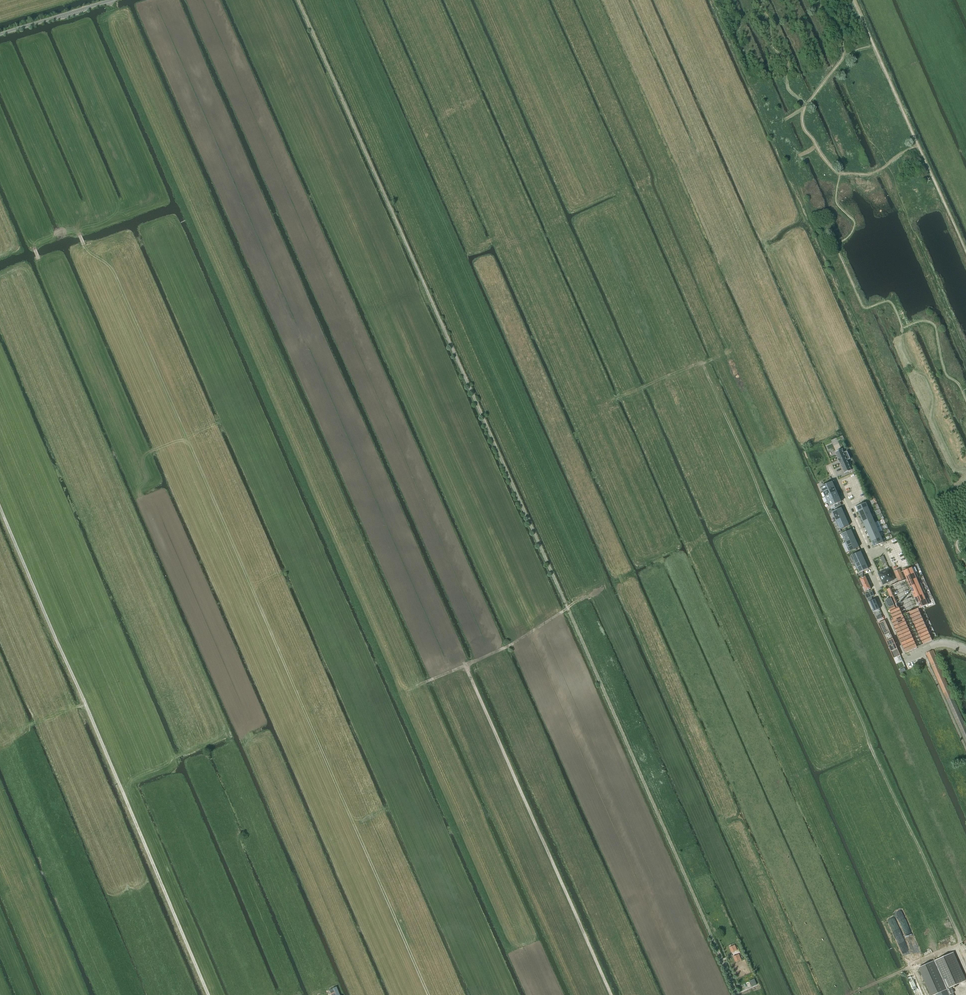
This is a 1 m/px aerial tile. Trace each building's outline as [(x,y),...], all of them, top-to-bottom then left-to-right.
[(847,451),(844,453),(843,450),(842,449),(841,450),(839,451),(838,451),(836,452),(835,452),(836,453),(837,456),(838,459),(840,464),(844,473),(852,470),(847,460),(850,459),(847,451)] [(823,492),(835,487),(832,482),(821,487),(823,492)] [(837,492),(835,487),(823,492),(825,497),(837,492)] [(827,502),(839,497),(837,492),(825,497),(827,502)] [(841,502),(839,497),(827,502),(830,507),(834,505),(836,508),(841,505),(840,502),(841,502)] [(858,512),(868,508),(866,502),(856,507),(858,512)] [(845,517),(842,508),(832,512),(834,518),(835,518),(836,520),(835,521),(845,517)] [(860,517),(871,512),(868,508),(858,512),(860,517)] [(863,522),(873,517),(871,512),(860,517),(863,522)] [(849,525),(845,517),(835,521),(838,526),(839,526),(840,529),(841,529),(849,525)] [(865,527),(875,522),(873,517),(863,522),(865,527)] [(867,532),(877,527),(875,522),(865,527),(867,532)] [(879,532),(877,527),(867,532),(869,537),(879,532)] [(851,529),(841,534),(845,543),(855,538),(851,529)] [(871,542),(881,537),(879,532),(869,537),(871,542)] [(884,542),(881,537),(871,542),(874,547),(884,542)] [(859,547),(855,538),(845,543),(847,548),(848,548),(850,551),(859,547)] [(865,560),(861,551),(851,556),(853,561),(854,561),(855,564),(865,560)] [(869,569),(865,560),(855,564),(857,570),(858,569),(859,572),(858,573),(859,573),(869,569)] [(904,571),(906,577),(916,572),(914,573),(912,568),(912,567),(903,571),(904,571)] [(894,579),(889,569),(879,574),(883,584),(894,579)] [(899,569),(894,571),(899,581),(904,579),(899,569)] [(918,577),(916,572),(906,577),(907,579),(908,582),(917,578),(918,577)] [(865,576),(860,579),(864,587),(862,587),(864,592),(866,591),(869,590),(871,589),(865,576)] [(910,587),(919,583),(917,578),(908,582),(910,587)] [(921,583),(919,583),(910,587),(913,592),(923,588),(921,583)] [(897,603),(894,596),(890,588),(887,589),(891,598),(890,598),(885,601),(888,608),(889,609),(893,620),(894,620),(903,616),(902,615),(899,607),(895,608),(895,606),(894,605),(894,604),(897,603)] [(915,598),(925,593),(923,588),(913,592),(915,598)] [(917,603),(927,598),(926,599),(924,594),(925,593),(915,598),(917,603)] [(925,606),(930,604),(930,603),(930,604),(929,601),(927,598),(917,603),(920,608),(925,606)] [(880,609),(875,599),(869,601),(868,602),(872,610),(873,610),(874,611),(875,611),(875,612),(879,610),(878,609),(880,609)] [(921,615),(918,609),(918,608),(910,612),(912,618),(915,624),(918,631),(921,637),(923,643),(924,644),(926,643),(932,641),(932,640),(929,634),(927,628),(924,622),(921,615)] [(902,616),(903,616),(894,620),(893,620),(891,621),(894,626),(895,629),(897,632),(898,636),(900,639),(901,642),(902,645),(904,649),(906,653),(912,650),(917,648),(917,647),(916,647),(915,644),(913,641),(912,637),(910,634),(909,631),(908,628),(906,624),(905,621),(902,616)] [(885,620),(878,623),(883,635),(890,632),(885,620)] [(895,644),(890,632),(883,635),(888,647),(895,644)] [(900,655),(895,644),(888,647),(894,658),(900,655)] [(934,960),(919,967),(931,994),(933,994),(936,994),(949,994),(954,992),(951,987),(965,980),(953,952),(934,960)] [(756,985),(753,976),(739,982),(742,991),(756,985)] [(336,987),(329,990),(331,994),(339,994),(336,987)]
